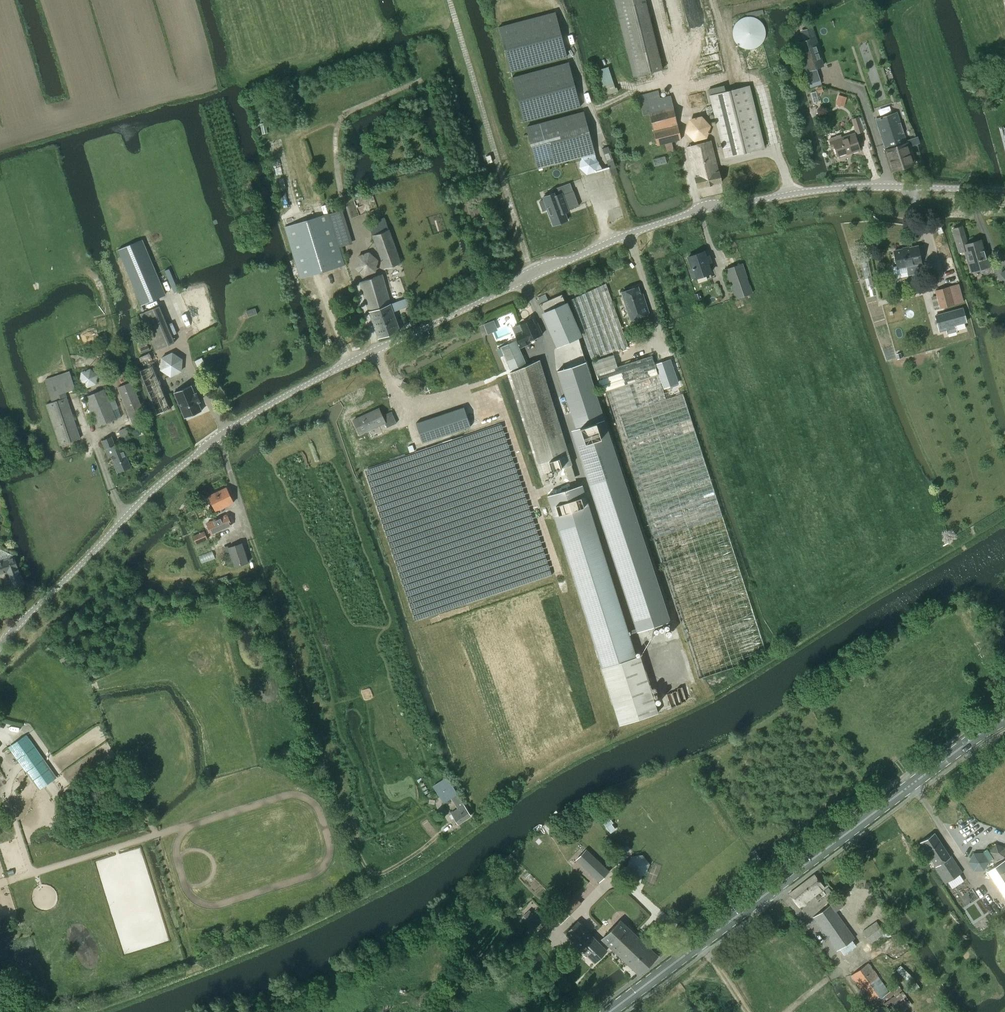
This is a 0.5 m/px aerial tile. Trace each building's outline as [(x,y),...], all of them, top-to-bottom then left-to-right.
[(662,69),(646,0),(615,0),(633,76),(662,69)] [(554,12),(498,27),(510,71),(566,56),(554,12)] [(765,34),(765,30),(764,27),(762,25),(760,22),(758,21),(754,19),(753,18),(749,18),(747,18),(744,19),(741,21),(738,24),(737,26),(735,29),(735,31),(734,34),(735,36),(736,39),(737,42),(739,44),(740,46),(743,48),(746,48),(750,49),(752,49),(756,48),(758,47),(761,45),(762,43),(764,40),(765,37),(765,34)] [(800,30),(803,40),(795,43),(805,72),(824,66),(817,45),(819,44),(813,26),(800,30)] [(568,62),(512,78),(523,122),(580,107),(568,62)] [(764,147),(749,85),(725,91),(723,85),(708,89),(725,157),(764,147)] [(681,139),(670,95),(660,98),(658,90),(638,95),(643,115),(649,114),(657,145),(665,143),(667,151),(673,149),(671,142),(681,139)] [(583,111),(526,127),(537,168),(582,157),(583,160),(581,160),(587,174),(599,170),(595,156),(583,111)] [(908,146),(918,143),(917,137),(905,140),(896,112),(875,119),(885,150),(884,150),(891,171),(914,164),(908,146)] [(858,117),(851,119),(856,134),(863,132),(862,129),(866,128),(862,116),(859,117),(858,117)] [(707,138),(710,125),(701,117),(689,119),(685,132),(694,141),(707,138)] [(840,135),(829,139),(831,145),(834,145),(837,156),(851,151),(851,152),(859,150),(854,134),(841,138),(840,135)] [(718,171),(710,140),(687,146),(694,176),(696,188),(721,182),(718,171)] [(612,176),(617,174),(618,174),(608,146),(602,148),(612,176)] [(544,200),(539,201),(543,211),(542,211),(542,212),(547,210),(553,225),(567,220),(564,211),(567,210),(567,211),(568,211),(567,209),(579,205),(573,191),(562,195),(561,193),(559,194),(554,196),(553,193),(543,197),(544,200)] [(329,213),(286,226),(301,278),(344,265),(339,247),(329,213)] [(401,263),(384,217),(368,223),(372,235),(384,268),(401,263)] [(961,226),(952,229),(955,237),(959,252),(964,250),(970,271),(976,269),(980,268),(981,271),(982,273),(984,274),(987,274),(989,273),(990,271),(990,268),(987,257),(985,258),(980,240),(966,244),(964,235),(961,226)] [(141,240),(118,249),(142,304),(165,295),(141,240)] [(895,266),(892,266),(893,274),(906,272),(907,275),(921,272),(920,266),(916,267),(916,264),(919,263),(916,246),(892,251),(894,256),(892,257),(893,262),(895,262),(895,266)] [(703,252),(688,257),(692,268),(689,269),(691,277),(695,276),(695,278),(710,273),(707,264),(711,262),(709,255),(705,256),(703,252)] [(725,269),(735,298),(752,292),(742,263),(725,269)] [(390,303),(382,275),(371,278),(360,282),(369,311),(368,311),(378,338),(400,330),(393,312),(410,306),(407,297),(390,303)] [(628,346),(605,283),(570,299),(591,359),(628,346)] [(948,286),(935,290),(939,308),(953,304),(949,288),(948,286)] [(621,292),(630,319),(648,313),(643,297),(641,298),(638,287),(621,292)] [(570,314),(561,294),(548,300),(545,294),(537,298),(540,303),(539,304),(557,345),(570,339),(579,335),(570,314)] [(176,342),(160,305),(141,313),(157,350),(176,342)] [(255,308),(246,311),(248,316),(257,313),(255,308)] [(962,308),(935,315),(940,331),(946,329),(947,333),(956,331),(954,325),(966,322),(962,308)] [(532,319),(520,324),(512,328),(521,348),(529,344),(528,341),(542,334),(537,322),(534,323),(532,319)] [(525,363),(515,340),(500,347),(510,369),(525,363)] [(160,370),(170,377),(182,371),(183,358),(172,351),(161,357),(160,370)] [(617,366),(613,354),(592,361),(602,393),(606,391),(698,679),(744,664),(742,658),(765,650),(683,394),(666,399),(652,355),(617,366)] [(678,383),(670,359),(655,364),(664,388),(678,383)] [(536,361),(510,372),(542,473),(564,466),(569,480),(574,478),(570,465),(573,464),(570,455),(540,363),(536,361)] [(670,619),(585,361),(557,370),(576,428),(580,427),(585,442),(576,444),(637,630),(670,619)] [(153,365),(139,371),(156,414),(171,408),(153,365)] [(80,438),(65,392),(75,388),(69,371),(44,379),(50,397),(51,397),(52,402),(46,404),(60,445),(80,438)] [(131,381),(118,387),(133,425),(143,422),(140,414),(144,412),(131,381)] [(195,393),(191,385),(174,392),(184,418),(202,410),(199,402),(201,402),(197,392),(195,393)] [(104,389),(84,397),(97,427),(116,419),(104,389)] [(463,407),(416,423),(423,442),(470,426),(467,417),(463,407)] [(353,420),(360,435),(386,423),(379,408),(353,420)] [(129,436),(126,427),(119,430),(122,439),(129,436)] [(112,436),(102,440),(109,457),(111,456),(118,472),(131,466),(121,442),(115,444),(112,436)] [(216,511),(233,503),(226,487),(209,496),(216,511)] [(567,489),(548,495),(554,514),(602,667),(602,668),(620,724),(657,712),(639,656),(636,657),(587,504),(573,509),(567,489)] [(232,525),(227,514),(206,523),(212,535),(232,525)] [(204,532),(193,536),(196,544),(207,540),(204,532)] [(229,547),(235,567),(248,562),(242,543),(229,547)] [(10,580),(13,586),(23,583),(14,556),(0,561),(0,574),(5,572),(8,580),(10,580)] [(9,747),(39,790),(57,777),(26,734),(9,747)] [(447,777),(433,786),(444,803),(451,798),(458,808),(451,813),(452,814),(450,815),(452,818),(454,817),(458,823),(471,815),(461,800),(457,794),(447,777)] [(936,866),(947,882),(962,872),(951,856),(950,856),(935,833),(921,842),(935,863),(933,865),(934,867),(936,866)] [(995,860),(1004,858),(1004,847),(995,844),(989,852),(995,860)] [(973,853),(968,862),(974,870),(984,870),(988,861),(983,853),(973,853)] [(631,855),(627,866),(634,875),(645,874),(650,863),(643,854),(631,855)] [(987,872),(995,884),(1004,900),(1004,860),(1002,862),(987,872)] [(789,894),(799,907),(824,888),(815,875),(789,894)] [(575,896),(563,907),(570,913),(581,902),(575,896)] [(854,938),(843,922),(836,912),(844,906),(842,904),(844,902),(839,896),(829,903),(831,905),(814,917),(837,950),(854,938)] [(561,923),(570,913),(563,907),(563,908),(562,907),(553,916),(561,923)] [(603,939),(622,957),(640,938),(621,920),(603,939)] [(862,930),(871,942),(885,933),(876,921),(862,930)] [(607,951),(578,922),(566,934),(595,962),(607,951)] [(640,938),(622,957),(640,974),(657,955),(640,938)] [(851,975),(871,1003),(880,997),(891,1011),(902,1011),(905,1010),(912,1005),(897,983),(889,988),(891,990),(888,992),(868,963),(851,975)]
